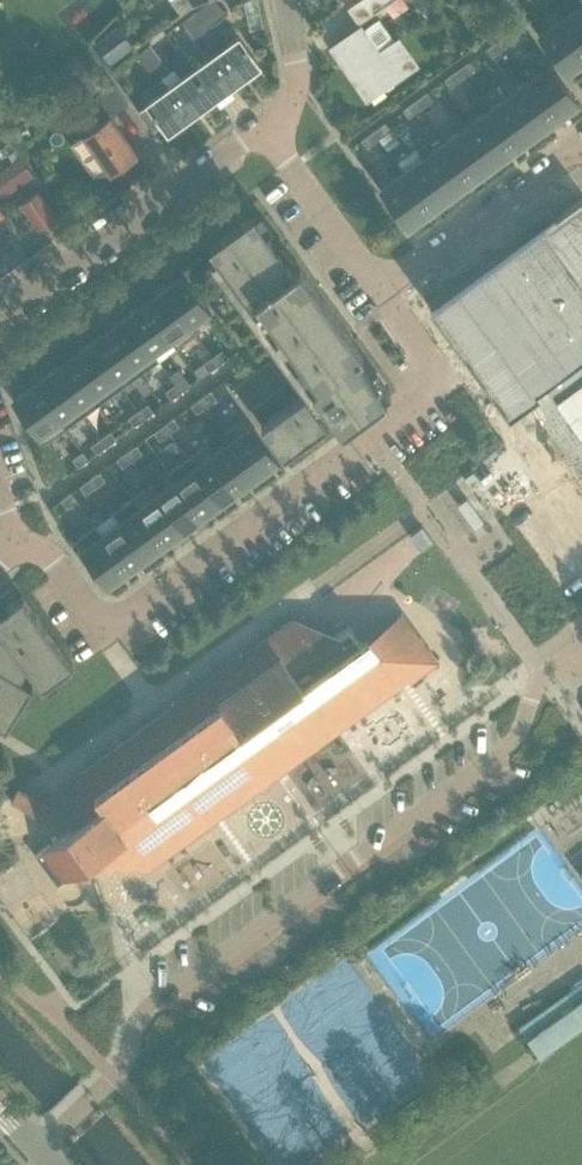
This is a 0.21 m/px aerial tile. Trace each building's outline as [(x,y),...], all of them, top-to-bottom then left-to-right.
[(182,14),(200,0),(172,0),(182,14)] [(217,0),(213,0),(196,12),(206,26),(208,28),(227,14),(217,0)] [(348,7),(359,23),(374,12),(372,9),(385,0),(389,8),(401,0),(359,0),(348,7)] [(581,44),(581,3),(562,17),(581,44)] [(206,26),(196,12),(184,21),(193,35),(206,26)] [(567,70),(581,59),(581,44),(562,17),(541,33),(567,70)] [(362,25),(331,46),(367,98),(418,63),(399,37),(394,41),(378,18),(364,28),(362,25)] [(96,43),(111,62),(133,44),(118,25),(96,43)] [(216,39),(208,28),(206,26),(193,35),(203,49),(210,44),(216,39)] [(511,29),(499,38),(505,46),(517,37),(511,29)] [(260,64),(241,37),(226,48),(218,38),(216,39),(210,44),(217,54),(237,81),(260,64)] [(499,38),(487,47),(493,55),(505,46),(499,38)] [(162,57),(152,44),(138,54),(148,68),(162,57)] [(237,81),(217,54),(195,71),(214,97),(237,81)] [(148,68),(158,81),(165,76),(172,71),(162,57),(148,68)] [(469,60),(457,69),(463,76),(475,68),(469,60)] [(529,80),(556,117),(578,101),(551,64),(529,80)] [(457,69),(445,77),(451,85),(463,76),(457,69)] [(214,97),(195,71),(183,79),(177,71),(173,70),(172,71),(165,76),(192,114),(214,97)] [(165,76),(158,81),(161,86),(160,86),(164,92),(148,104),(150,106),(141,112),(155,132),(164,126),(168,131),(192,114),(165,76)] [(508,95),(535,132),(556,117),(529,80),(508,95)] [(110,81),(85,100),(96,116),(108,107),(112,111),(125,101),(110,81)] [(428,90),(415,99),(421,107),(433,98),(428,90)] [(487,110),(514,147),(535,132),(508,95),(487,110)] [(415,99),(403,108),(409,116),(421,107),(415,99)] [(467,125),(494,162),(514,147),(487,110),(467,125)] [(83,133),(71,142),(95,175),(110,171),(111,172),(138,153),(110,114),(83,133)] [(386,121),(374,130),(379,137),(391,129),(386,121)] [(446,141),(473,178),(494,162),(467,125),(446,141)] [(374,130),(362,138),(367,146),(379,137),(374,130)] [(425,156),(452,193),(473,178),(446,141),(425,156)] [(34,174),(21,156),(5,167),(18,185),(34,174)] [(404,171),(431,208),(452,193),(425,156),(404,171)] [(382,187),(409,224),(431,208),(404,171),(382,187)] [(40,191),(22,202),(39,227),(56,215),(40,191)] [(556,215),(550,207),(511,234),(517,242),(471,276),(500,315),(460,344),(506,407),(537,385),(549,402),(537,410),(573,459),(581,452),(581,196),(556,215)] [(294,270),(291,265),(276,245),(270,237),(256,217),(254,214),(210,246),(252,304),(258,300),(318,382),(262,424),(284,454),(328,421),(322,412),(328,408),(343,429),(387,396),(383,391),(369,372),(357,356),(363,351),(354,338),(350,334),(323,297),(300,265),(294,270)] [(183,274),(164,288),(196,332),(197,332),(190,322),(209,309),(183,274)] [(164,288),(145,302),(177,346),(196,332),(164,288)] [(145,302),(127,315),(152,350),(159,359),(160,359),(153,349),(170,337),(176,347),(177,346),(145,302)] [(127,315),(108,329),(134,364),(140,373),(159,359),(152,350),(127,315)] [(108,329),(90,343),(115,377),(122,387),(140,373),(134,364),(108,329)] [(90,343),(71,356),(96,391),(103,400),(122,387),(115,377),(90,343)] [(223,348),(213,355),(219,363),(229,356),(223,348)] [(213,355),(203,362),(209,370),(219,363),(213,355)] [(71,356),(53,370),(78,404),(85,414),(103,400),(96,391),(71,356)] [(263,363),(257,368),(266,379),(278,369),(270,358),(263,363)] [(257,368),(251,372),(259,383),(266,379),(257,368)] [(278,369),(266,379),(274,390),(280,385),(286,380),(278,369)] [(53,370),(34,383),(66,427),(85,414),(78,404),(53,370)] [(251,372),(245,376),(253,387),(259,383),(251,372)] [(185,375),(176,382),(181,391),(191,383),(185,375)] [(245,376),(239,381),(247,392),(253,387),(245,376)] [(266,379),(259,383),(268,394),(274,390),(266,379)] [(239,381),(233,385),(241,396),(247,392),(239,381)] [(176,382),(166,390),(172,398),(181,391),(176,382)] [(34,383),(14,397),(46,441),(66,427),(34,383)] [(259,383),(253,387),(262,399),(268,394),(259,383)] [(253,387),(247,392),(255,403),(262,399),(253,387)] [(211,389),(201,396),(207,404),(217,397),(211,389)] [(247,392),(241,396),(249,407),(255,403),(247,392)] [(201,396),(191,403),(197,411),(207,404),(201,396)] [(148,402),(138,409),(144,418),(154,410),(148,402)] [(138,409),(128,417),(134,425),(144,418),(138,409)] [(245,415),(225,429),(258,473),(276,459),(277,459),(245,415)] [(174,416),(164,423),(170,431),(180,424),(174,416)] [(164,423),(154,430),(160,439),(170,431),(164,423)] [(111,429),(101,437),(107,445),(117,438),(111,429)] [(208,442),(207,443),(239,487),(258,473),(225,429),(225,430),(231,439),(215,451),(208,442)] [(101,437),(91,444),(97,452),(107,445),(101,437)] [(137,443),(127,450),(133,459),(143,451),(137,443)] [(207,443),(188,456),(220,500),(239,487),(207,443)] [(83,450),(73,457),(79,465),(89,458),(83,450)] [(127,450),(117,458),(123,466),(133,459),(127,450)] [(188,456),(170,470),(176,479),(202,514),(220,500),(188,456)] [(100,470),(90,478),(96,486),(106,479),(100,470)] [(152,483),(151,484),(183,528),(202,514),(176,479),(170,470),(169,471),(176,480),(159,492),(152,483)] [(90,478),(80,485),(86,493),(96,486),(90,478)] [(151,484),(133,497),(165,541),(183,528),(151,484)] [(71,491),(61,498),(67,506),(77,499),(71,491)] [(133,497),(114,511),(121,520),(146,555),(165,541),(133,497)] [(96,524),(95,524),(102,534),(127,568),(146,555),(121,520),(114,511),(113,511),(120,521),(103,533),(96,524)] [(95,524),(76,539),(83,548),(108,582),(127,568),(102,534),(95,524)] [(73,662),(23,594),(0,611),(0,626),(43,685),(73,662)] [(333,637),(309,629),(305,632),(294,617),(80,774),(88,785),(82,790),(76,824),(35,854),(57,885),(99,855),(133,860),(139,855),(146,865),(157,857),(159,860),(409,679),(410,681),(438,661),(403,612),(362,642),(350,625),(333,637)] [(0,661),(0,720),(7,725),(33,682),(0,661)] [(16,789),(10,799),(43,818),(50,808),(16,789)] [(520,1025),(528,1037),(576,1002),(581,998),(581,980),(568,990),(539,1011),(520,1025)]
